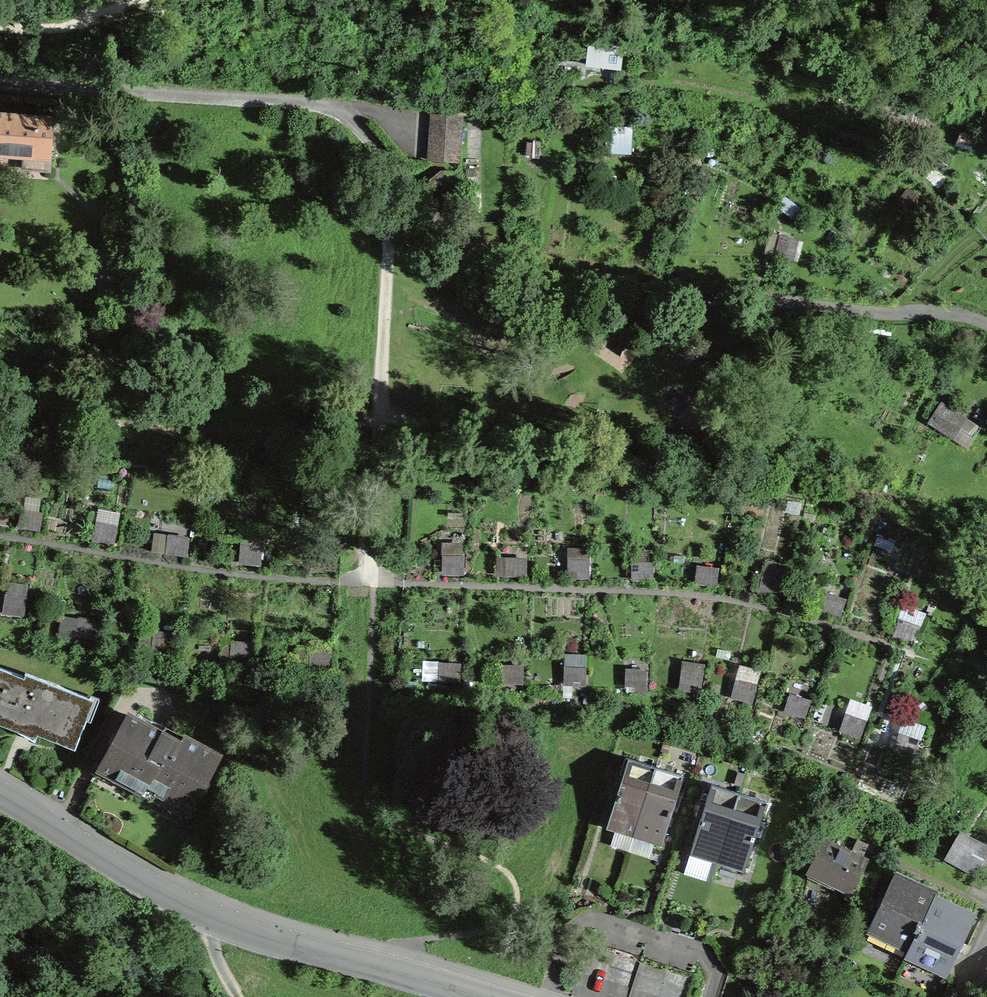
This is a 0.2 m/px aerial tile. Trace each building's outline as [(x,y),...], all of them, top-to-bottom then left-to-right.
[(585,67),(621,70),(623,49),(587,45),(585,67)] [(0,104),(0,158),(23,160),(22,171),(50,173),(54,116),(0,113),(1,104),(0,104)] [(460,163),(463,117),(430,114),(427,161),(460,163)] [(910,196),(904,207),(919,216),(925,205),(910,196)] [(779,207),(792,216),(797,208),(785,199),(779,207)] [(798,240),(780,236),(775,257),(793,261),(798,240)] [(767,406),(768,393),(753,391),(752,404),(767,406)] [(40,516),(22,514),(20,526),(38,528),(40,516)] [(112,541),(114,529),(97,526),(95,538),(112,541)] [(187,542),(169,539),(167,551),(185,554),(187,542)] [(260,551),(242,549),(241,561),(258,563),(260,551)] [(335,557),(317,555),(316,567),(334,569),(335,557)] [(462,560),(444,560),(444,572),(462,572),(462,560)] [(524,574),(524,562),(506,561),(506,574),(524,574)] [(587,564),(569,563),(569,576),(587,576),(587,564)] [(634,565),(633,577),(651,578),(651,566),(634,565)] [(716,572),(698,570),(697,581),(714,584),(716,572)] [(780,584),(763,580),(760,592),(778,596),(780,584)] [(843,602),(826,596),(822,608),(839,614),(843,602)] [(24,602),(6,598),(4,610),(22,613),(24,602)] [(96,625),(79,622),(77,634),(94,637),(96,625)] [(895,634),(912,640),(916,629),(899,623),(895,634)] [(173,638),(155,635),(153,648),(171,650),(173,638)] [(250,648),(232,646),(232,658),(250,660),(250,648)] [(311,665),(329,665),(330,653),(312,652),(311,665)] [(458,667),(440,666),(440,678),(458,679),(458,667)] [(0,669),(0,723),(36,737),(37,734),(74,748),(93,700),(28,675),(27,679),(0,669)] [(521,681),(521,669),(503,669),(503,681),(521,681)] [(584,671),(566,671),(565,683),(583,683),(584,671)] [(645,673),(627,672),(627,685),(645,685),(645,673)] [(700,678),(682,676),(681,688),(698,690),(700,678)] [(754,688),(736,684),(733,695),(751,700),(754,688)] [(807,703),(790,697),(786,709),(803,715),(807,703)] [(183,736),(180,743),(127,714),(99,765),(98,767),(99,768),(101,766),(105,768),(117,775),(118,778),(119,778),(144,792),(147,785),(170,798),(171,798),(174,797),(191,806),(190,808),(191,809),(192,807),(220,756),(183,736)] [(846,717),(842,729),(859,735),(863,724),(846,717)] [(916,743),(899,737),(895,748),(912,754),(916,743)] [(634,837),(655,766),(628,758),(606,828),(608,829),(634,837)] [(655,766),(634,837),(637,838),(661,845),(683,775),(655,766)] [(717,863),(739,793),(711,784),(690,854),(692,855),(717,863)] [(744,871),(766,801),(739,793),(717,863),(721,864),(744,871)] [(945,860),(974,876),(986,852),(986,847),(960,832),(945,860)] [(866,860),(823,840),(809,870),(812,871),(852,891),(866,860)] [(909,947),(934,898),(936,893),(894,873),(868,928),(875,931),(909,947)] [(974,916),(934,898),(909,947),(907,951),(913,954),(948,970),(948,971),(974,916)] [(642,957),(615,949),(606,980),(632,988),(642,957)] [(632,988),(659,996),(668,965),(642,957),(632,988)] [(695,974),(668,965),(659,996),(661,996),(688,996),(695,974)]
